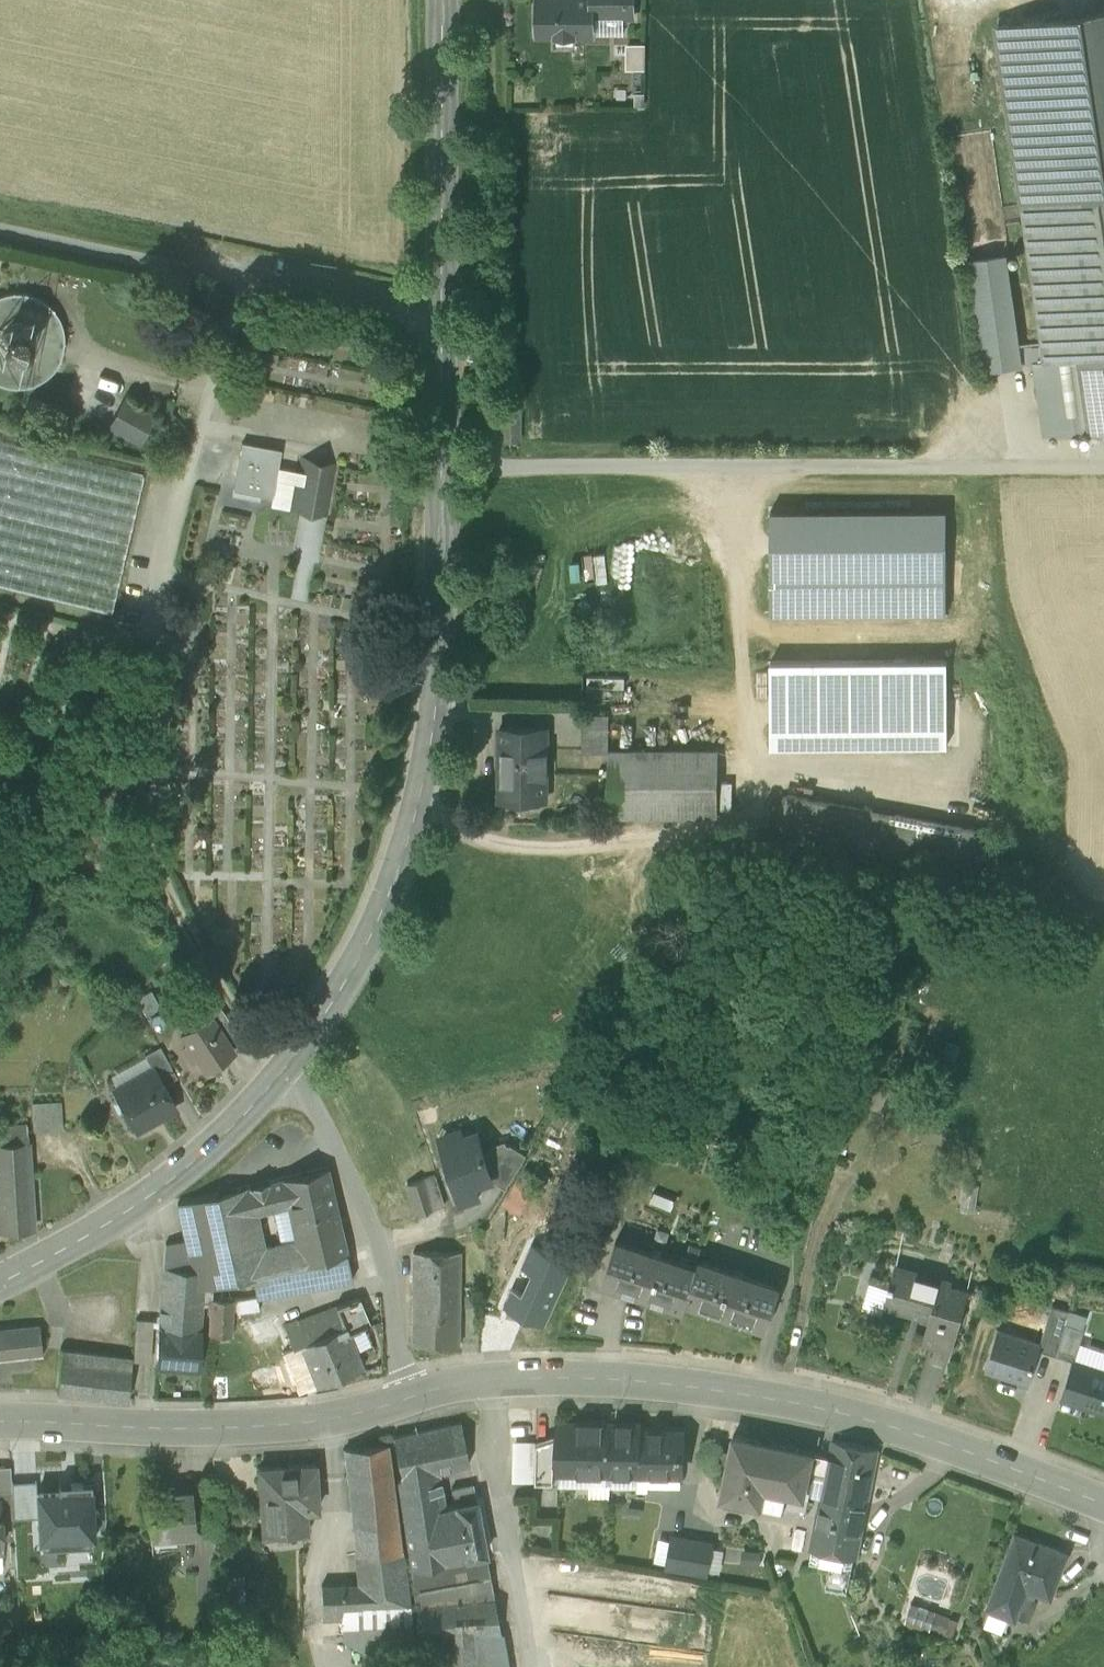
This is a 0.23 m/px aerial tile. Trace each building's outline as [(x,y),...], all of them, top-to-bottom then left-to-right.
[(537,33),(556,33),(556,36),(573,35),(573,33),(592,33),(592,16),(633,16),(633,0),(537,0),(537,33)] [(998,28),(1044,360),(1103,351),(1103,14),(998,28)] [(641,66),(641,40),(622,40),(621,66),(641,66)] [(1008,258),(970,263),(985,374),(1023,369),(1008,258)] [(7,292),(3,293),(0,294),(0,384),(1,384),(9,386),(17,387),(26,386),(30,385),(36,382),(40,381),(44,378),(48,375),(52,371),(55,367),(58,363),(60,360),(61,356),(62,352),(63,349),(64,345),(64,339),(64,333),(63,327),(61,323),(59,318),(57,313),(54,309),(52,306),(47,303),(44,300),(39,297),(33,294),(26,292),(16,291),(7,292)] [(1044,360),(1031,361),(1041,440),(1103,432),(1103,351),(1044,360)] [(153,416),(123,399),(109,423),(139,440),(153,416)] [(519,405),(504,405),(504,437),(519,436),(519,405)] [(0,440),(0,584),(110,610),(143,474),(0,440)] [(280,448),(242,441),(233,488),(272,495),(270,504),(287,508),(293,481),(295,482),(297,470),(277,466),(280,448)] [(336,463),(300,456),(297,470),(295,482),(290,509),(327,515),(336,463)] [(949,514),(771,515),(772,617),(950,616),(949,514)] [(949,662),(771,663),(770,750),(948,749),(949,662)] [(609,713),(582,713),(582,748),(608,748),(609,713)] [(546,726),(499,726),(499,760),(502,760),(502,796),(546,796),(546,726)] [(718,749),(608,748),(608,814),(717,814),(718,749)] [(1004,833),(796,793),(789,830),(997,870),(1004,833)] [(242,1038),(220,1005),(209,1012),(231,1045),(242,1038)] [(231,1045),(209,1012),(180,1031),(187,1041),(182,1045),(191,1058),(196,1055),(205,1067),(233,1049),(231,1045)] [(176,1074),(159,1044),(144,1052),(152,1067),(154,1067),(162,1082),(176,1074)] [(162,1082),(154,1067),(152,1067),(115,1088),(117,1092),(113,1099),(118,1108),(126,1108),(136,1127),(175,1105),(162,1082)] [(61,1102),(32,1104),(34,1131),(62,1129),(61,1102)] [(0,1126),(0,1191),(31,1189),(27,1124),(0,1126)] [(477,1133),(442,1145),(461,1202),(479,1196),(475,1183),(492,1178),(492,1177),(509,1146),(507,1144),(484,1152),(477,1133)] [(526,1155),(510,1145),(509,1146),(492,1177),(492,1178),(494,1177),(507,1185),(526,1155)] [(327,1166),(282,1177),(288,1204),(291,1217),(336,1206),(327,1166)] [(523,1167),(505,1203),(505,1204),(524,1214),(542,1177),(523,1167)] [(434,1173),(406,1183),(417,1214),(444,1204),(434,1173)] [(282,1177),(267,1181),(273,1207),(288,1204),(282,1177)] [(267,1181),(235,1188),(240,1208),(241,1214),(273,1207),(267,1181)] [(235,1188),(199,1197),(203,1217),(240,1208),(235,1188)] [(0,1191),(0,1231),(33,1229),(31,1189),(0,1191)] [(199,1197),(178,1202),(193,1268),(212,1270),(216,1269),(203,1217),(199,1197)] [(240,1208),(203,1217),(216,1269),(219,1282),(253,1274),(254,1274),(256,1284),(304,1272),(302,1262),(346,1251),(336,1206),(291,1217),(297,1245),(275,1250),(251,1258),(241,1214),(240,1208)] [(536,1238),(503,1238),(503,1252),(502,1287),(544,1288),(545,1252),(536,1252),(536,1238)] [(695,1268),(615,1242),(602,1282),(603,1282),(604,1280),(620,1286),(620,1288),(665,1303),(666,1301),(683,1306),(682,1308),(684,1309),(687,1300),(686,1300),(696,1269),(695,1268)] [(346,1251),(302,1262),(304,1272),(256,1284),(254,1274),(253,1274),(258,1295),(352,1279),(346,1251)] [(460,1253),(413,1253),(413,1297),(425,1297),(425,1286),(460,1286),(460,1253)] [(779,1289),(697,1261),(695,1268),(696,1269),(686,1300),(687,1300),(703,1306),(702,1308),(748,1323),(749,1321),(765,1326),(765,1328),(766,1329),(779,1289)] [(193,1268),(164,1266),(162,1299),(161,1298),(159,1321),(159,1326),(200,1329),(202,1302),(209,1302),(212,1270),(193,1268)] [(967,1293),(915,1279),(917,1274),(894,1268),(884,1305),(929,1318),(922,1343),(951,1351),(967,1293)] [(460,1286),(425,1286),(425,1297),(413,1297),(411,1343),(459,1344),(460,1286)] [(544,1288),(502,1287),(501,1323),(543,1324),(544,1288)] [(257,1296),(235,1300),(237,1311),(259,1307),(257,1296)] [(233,1298),(211,1297),(208,1332),(230,1333),(233,1298)] [(357,1297),(316,1313),(324,1332),(346,1324),(349,1331),(369,1324),(357,1297)] [(1068,1315),(1051,1309),(1040,1347),(1038,1351),(1055,1356),(1065,1326),(1068,1315)] [(316,1313),(297,1319),(305,1340),(323,1333),(324,1332),(316,1313)] [(271,1314),(249,1324),(254,1336),(276,1326),(271,1314)] [(1065,1326),(1084,1332),(1087,1321),(1068,1315),(1065,1326)] [(293,1346),(300,1343),(300,1342),(305,1340),(297,1319),(296,1318),(283,1323),(293,1346)] [(136,1359),(156,1361),(159,1326),(159,1321),(139,1320),(136,1359)] [(324,1332),(323,1333),(341,1373),(363,1364),(349,1331),(346,1324),(324,1332)] [(42,1354),(39,1325),(0,1329),(0,1359),(42,1354)] [(200,1329),(159,1326),(156,1361),(197,1364),(200,1329)] [(1055,1356),(1072,1362),(1074,1362),(1079,1346),(1084,1332),(1065,1326),(1055,1356)] [(341,1373),(323,1333),(305,1340),(300,1342),(300,1343),(306,1358),(316,1383),(341,1373)] [(1040,1347),(997,1333),(985,1370),(1028,1384),(1038,1351),(1040,1347)] [(132,1356),(75,1350),(76,1342),(64,1340),(63,1348),(62,1348),(59,1375),(58,1389),(128,1398),(132,1356)] [(300,1343),(293,1346),(287,1348),(293,1363),(306,1358),(300,1343)] [(1074,1362),(1103,1372),(1103,1354),(1079,1346),(1074,1362)] [(1072,1362),(1062,1394),(1097,1406),(1096,1410),(1103,1412),(1103,1372),(1074,1362),(1072,1362)] [(460,1419),(392,1433),(400,1474),(439,1466),(469,1460),(460,1419)] [(611,1420),(558,1419),(558,1439),(557,1467),(559,1467),(588,1468),(588,1479),(609,1480),(611,1420)] [(684,1427),(639,1426),(639,1421),(611,1420),(609,1480),(637,1480),(637,1485),(646,1485),(646,1480),(658,1480),(658,1481),(682,1481),(684,1427)] [(814,1448),(746,1434),(746,1436),(733,1433),(721,1493),(761,1502),(765,1484),(803,1492),(803,1493),(804,1493),(808,1474),(813,1450),(814,1448)] [(536,1478),(536,1439),(514,1438),(513,1478),(536,1478)] [(877,1447),(833,1438),(830,1454),(813,1450),(808,1474),(825,1477),(821,1494),(822,1494),(814,1533),(858,1542),(877,1447)] [(558,1439),(536,1439),(536,1478),(559,1479),(559,1467),(557,1467),(558,1439)] [(387,1441),(344,1445),(354,1548),(400,1547),(387,1441)] [(315,1461),(258,1464),(261,1528),(306,1526),(305,1506),(317,1505),(315,1461)] [(11,1486),(9,1462),(0,1462),(0,1486),(11,1486)] [(400,1474),(398,1475),(410,1561),(410,1562),(446,1556),(437,1504),(444,1503),(439,1466),(400,1474)] [(473,1482),(451,1485),(454,1501),(475,1497),(473,1482)] [(12,1513),(11,1486),(0,1486),(0,1514),(12,1513)] [(191,1487),(147,1489),(150,1530),(177,1528),(194,1527),(191,1487)] [(444,1503),(437,1504),(446,1556),(485,1549),(475,1497),(454,1501),(444,1503)] [(177,1528),(150,1530),(151,1543),(178,1542),(177,1528)] [(1066,1550),(1016,1531),(988,1604),(990,1604),(1011,1612),(1023,1582),(1050,1592),(1066,1550)] [(858,1542),(814,1533),(811,1546),(855,1555),(858,1542)] [(712,1541),(673,1534),(668,1562),(707,1569),(712,1541)] [(400,1547),(354,1548),(358,1579),(339,1580),(340,1602),(341,1602),(407,1600),(400,1547)] [(446,1556),(410,1562),(410,1561),(409,1562),(413,1599),(414,1599),(493,1594),(485,1549),(446,1556)] [(339,1580),(320,1581),(321,1612),(341,1611),(341,1602),(340,1602),(339,1580)] [(493,1594),(414,1599),(416,1632),(425,1632),(499,1627),(493,1594)] [(906,1598),(901,1618),(951,1631),(956,1611),(906,1598)] [(407,1600),(341,1602),(341,1611),(343,1634),(365,1646),(408,1644),(407,1600)] [(1011,1612),(990,1604),(984,1620),(985,1624),(1007,1632),(1007,1625),(1011,1612)] [(425,1632),(427,1666),(506,1666),(499,1627),(425,1632)]
